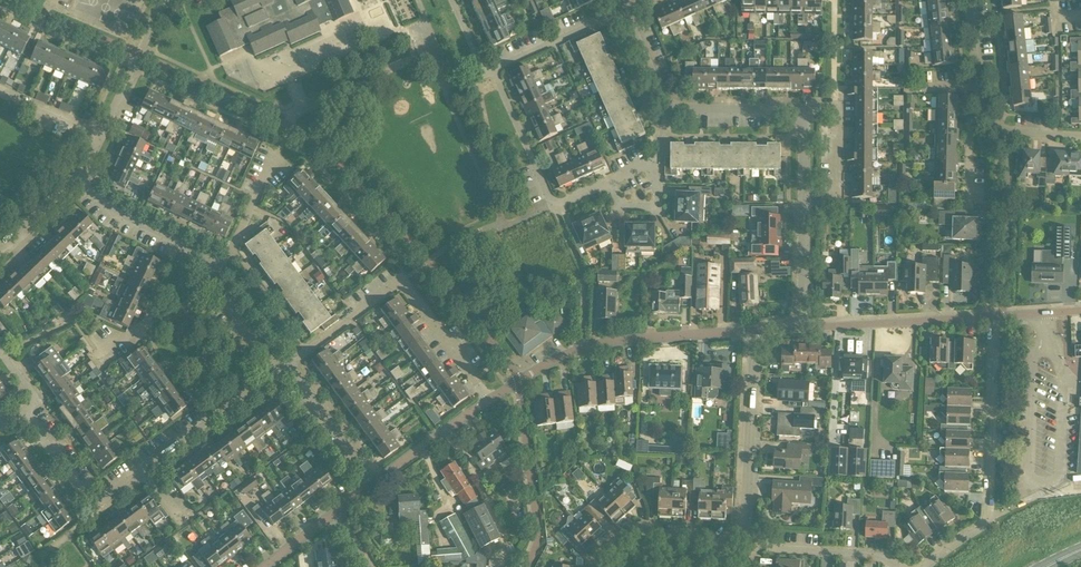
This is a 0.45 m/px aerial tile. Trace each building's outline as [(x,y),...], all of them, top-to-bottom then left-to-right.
[(348,0),(230,0),(233,7),(219,13),(222,20),(207,27),(220,57),(243,46),(249,44),(255,56),(285,42),(289,40),(291,45),(321,31),(319,26),(334,19),(335,22),(354,13),(352,9),(348,0)] [(471,3),(476,13),(504,1),(507,0),(495,0),(492,1),(492,0),(478,0),(471,3)] [(570,6),(567,7),(569,12),(596,0),(567,0),(570,6)] [(689,0),(680,0),(677,1),(685,20),(691,17),(696,27),(700,25),(693,9),(689,0)] [(702,0),(689,0),(693,9),(700,25),(705,23),(700,13),(707,10),(702,0)] [(707,10),(713,7),(718,17),(722,15),(715,0),(702,0),(707,10)] [(722,15),(727,13),(722,3),(728,0),(715,0),(722,15)] [(755,0),(742,0),(742,14),(750,14),(750,25),(755,25),(755,0)] [(755,25),(760,25),(760,14),(767,14),(767,9),(767,0),(755,0),(755,25)] [(779,0),(767,0),(767,9),(767,14),(774,14),(774,25),(779,25),(779,0)] [(779,25),(784,25),(784,14),(791,14),(791,0),(779,0),(779,25)] [(791,14),(798,14),(798,25),(803,25),(803,9),(803,0),(791,0),(791,14)] [(803,9),(803,25),(808,25),(808,14),(816,14),(816,17),(823,17),(823,1),(822,1),(822,0),(803,0),(803,9)] [(949,0),(926,3),(928,15),(948,13),(947,6),(949,5),(949,0)] [(1001,1),(1003,1),(1004,9),(1022,7),(1021,0),(1001,0),(1001,1)] [(506,5),(504,1),(476,13),(481,24),(499,17),(496,10),(506,5)] [(677,1),(665,7),(678,35),(683,32),(678,22),(685,20),(677,1)] [(538,13),(533,2),(528,4),(532,15),(538,13)] [(853,5),(853,17),(872,17),(872,10),(881,10),(881,5),(853,5)] [(678,35),(665,7),(654,12),(662,30),(669,26),(674,36),(678,35)] [(551,8),(542,10),(545,20),(554,18),(551,8)] [(948,13),(928,15),(929,28),(952,25),(951,20),(949,20),(948,13)] [(481,24),(486,36),(514,23),(512,18),(507,21),(504,15),(499,17),(481,24)] [(1006,31),(1024,29),(1023,16),(1003,18),(1003,23),(1005,23),(1006,31)] [(872,17),(853,17),(853,29),(880,29),(880,24),(872,24),(872,17)] [(516,27),(514,23),(486,36),(491,47),(509,39),(506,32),(516,27)] [(952,25),(929,28),(930,40),(951,38),(950,31),(952,31),(952,25)] [(0,39),(0,45),(9,50),(19,30),(11,26),(9,28),(7,27),(0,39)] [(880,29),(853,29),(853,41),(872,41),(872,34),(880,34),(880,29)] [(1024,29),(1006,31),(1007,38),(1005,38),(1005,44),(1025,41),(1024,29)] [(28,35),(19,30),(9,50),(21,56),(30,39),(27,37),(28,35)] [(586,34),(569,41),(572,47),(589,39),(586,34)] [(601,34),(589,39),(572,47),(575,53),(580,50),(585,62),(606,52),(604,47),(607,46),(601,34)] [(952,46),(951,38),(930,40),(932,53),(954,51),(954,45),(952,46)] [(1080,53),(1080,39),(1070,39),(1070,44),(1078,44),(1078,53),(1080,53)] [(1027,54),(1025,41),(1005,44),(1006,49),(1008,48),(1009,56),(1027,54)] [(42,66),(51,46),(42,42),(41,44),(38,43),(30,61),(42,66)] [(755,42),(754,51),(767,50),(767,42),(755,42)] [(51,46),(42,66),(54,71),(61,53),(59,52),(60,50),(51,46)] [(955,56),(954,51),(932,53),(933,66),(954,64),(953,56),(955,56)] [(61,53),(54,71),(66,76),(74,56),(65,52),(64,54),(61,53)] [(585,62),(590,72),(585,75),(587,80),(616,67),(611,55),(608,57),(606,52),(585,62)] [(853,52),(853,65),(873,65),(873,58),(881,58),(881,52),(853,52)] [(1078,53),(1078,63),(1071,63),(1071,68),(1080,67),(1080,53),(1078,53)] [(1027,54),(1009,56),(1009,63),(1007,63),(1008,69),(1028,67),(1027,54)] [(74,56),(66,76),(77,81),(85,63),(82,62),(83,60),(74,56)] [(706,90),(706,59),(701,59),(701,70),(694,70),(694,63),(686,63),(686,84),(693,84),(693,90),(706,90)] [(711,59),(706,59),(706,90),(718,90),(718,70),(711,70),(711,59)] [(725,70),(718,70),(718,90),(730,90),(730,59),(725,59),(725,70)] [(730,59),(730,90),(742,90),(742,70),(735,70),(735,59),(730,59)] [(750,70),(742,70),(742,90),(754,90),(754,59),(750,59),(750,70)] [(754,59),(754,90),(766,90),(767,70),(759,70),(759,59),(754,59)] [(774,70),(767,70),(766,90),(779,90),(779,59),(774,59),(774,70)] [(779,59),(779,90),(791,90),(791,70),(784,70),(784,59),(779,59)] [(798,70),(791,70),(791,90),(803,90),(803,59),(798,59),(798,70)] [(808,59),(803,59),(803,90),(815,90),(816,70),(808,70),(808,59)] [(85,63),(77,81),(89,86),(98,66),(89,62),(88,64),(85,63)] [(873,65),(853,65),(853,77),(881,77),(881,72),(873,72),(873,65)] [(107,70),(98,66),(89,86),(101,91),(109,73),(106,72),(107,70)] [(515,86),(543,74),(541,69),(531,74),(528,66),(510,75),(515,86)] [(616,67),(587,80),(590,86),(595,83),(600,94),(620,85),(618,80),(621,79),(616,67)] [(1029,79),(1028,67),(1008,69),(1009,74),(1011,74),(1011,81),(1029,79)] [(1071,68),(1071,72),(1078,72),(1079,82),(1080,82),(1080,67),(1071,68)] [(545,78),(543,74),(515,86),(520,97),(544,86),(541,79),(545,78)] [(0,81),(0,83),(5,86),(8,79),(3,77),(0,81)] [(881,77),(853,77),(853,89),(873,89),(873,88),(873,82),(881,82),(881,77)] [(1029,79),(1011,81),(1012,89),(1010,89),(1011,94),(1031,92),(1029,79)] [(1079,82),(1079,91),(1071,91),(1071,96),(1080,96),(1080,82),(1079,82)] [(20,85),(18,90),(17,91),(23,94),(25,87),(20,85)] [(620,85),(600,94),(605,105),(599,108),(602,113),(631,100),(626,88),(623,90),(620,85)] [(544,86),(520,97),(525,108),(553,95),(551,91),(547,93),(544,86)] [(873,89),(853,89),(848,89),(848,96),(858,96),(858,125),(878,125),(878,88),(873,88),(873,89)] [(149,119),(160,95),(149,90),(141,108),(148,111),(143,121),(148,123),(150,120),(149,119)] [(575,90),(570,93),(573,99),(578,96),(575,90)] [(1032,105),(1031,92),(1011,94),(1011,99),(1013,99),(1014,107),(1032,105)] [(41,101),(44,95),(38,93),(35,99),(41,101)] [(49,97),(44,95),(41,101),(47,104),(49,97)] [(171,100),(160,95),(149,119),(150,120),(160,125),(163,118),(171,100)] [(555,100),(553,95),(525,108),(530,119),(548,111),(545,104),(555,100)] [(937,96),(937,110),(960,110),(960,105),(958,105),(958,97),(937,96)] [(1071,96),(1071,100),(1079,100),(1079,110),(1080,110),(1080,96),(1071,96)] [(171,100),(163,118),(170,122),(165,132),(169,133),(182,106),(171,100)] [(631,100),(602,113),(604,119),(610,117),(615,128),(635,118),(633,113),(636,112),(631,100)] [(64,111),(67,105),(62,103),(59,109),(64,111)] [(73,107),(67,105),(64,111),(70,114),(73,107)] [(193,111),(182,106),(169,133),(174,136),(178,126),(185,129),(193,111)] [(937,110),(936,122),(957,123),(957,116),(959,116),(960,110),(937,110)] [(1079,110),(1079,119),(1072,119),(1072,124),(1080,124),(1080,110),(1079,110)] [(205,116),(193,111),(185,129),(192,132),(187,142),(191,144),(205,116)] [(548,111),(530,119),(535,130),(563,117),(561,113),(551,117),(548,111)] [(85,113),(83,118),(83,119),(88,122),(91,115),(85,113)] [(205,116),(191,144),(196,146),(198,141),(205,144),(207,139),(215,121),(205,116)] [(565,122),(563,117),(535,130),(540,142),(558,133),(555,126),(565,122)] [(635,118),(615,128),(619,139),(614,141),(617,147),(633,140),(646,134),(641,122),(637,123),(635,118)] [(208,145),(206,149),(206,150),(206,151),(213,154),(226,126),(215,121),(207,139),(205,144),(208,145)] [(936,122),(936,135),(959,136),(959,131),(957,131),(957,123),(936,122)] [(133,124),(129,132),(141,138),(141,137),(144,130),(145,130),(133,124)] [(878,125),(858,125),(858,155),(848,155),(848,161),(852,161),(852,162),(872,162),(878,162),(878,125)] [(226,126),(213,154),(218,156),(222,146),(229,149),(237,131),(226,126)] [(150,133),(144,130),(141,137),(146,140),(150,133)] [(248,136),(237,131),(229,149),(235,152),(231,162),(235,164),(248,136)] [(128,135),(122,147),(150,160),(152,156),(142,151),(146,144),(128,135)] [(936,135),(936,148),(956,148),(957,141),(959,141),(959,136),(936,135)] [(248,136),(235,164),(239,167),(244,157),(251,160),(260,142),(248,136)] [(546,143),(550,153),(557,150),(553,140),(546,143)] [(633,140),(617,147),(619,152),(636,145),(633,140)] [(586,142),(581,144),(594,172),(606,167),(597,149),(590,152),(586,142)] [(581,156),(575,159),(583,177),(594,172),(581,144),(577,146),(581,156)] [(671,144),(671,158),(671,176),(677,176),(677,170),(689,170),(690,148),(684,148),(684,144),(671,144)] [(695,148),(690,148),(689,170),(702,170),(702,176),(708,176),(708,144),(695,144),(695,148)] [(708,144),(708,176),(714,176),(714,170),(726,170),(726,148),(720,148),(720,144),(708,144)] [(731,148),(726,148),(726,170),(738,170),(738,176),(744,176),(744,144),(731,144),(731,148)] [(744,144),(744,176),(750,176),(750,170),(762,170),(762,148),(757,148),(757,144),(744,144)] [(762,148),(762,170),(774,170),(774,176),(781,176),(781,158),(781,144),(768,144),(768,148),(762,148)] [(122,147),(117,158),(135,166),(138,160),(148,164),(150,160),(122,147)] [(956,148),(936,148),(935,161),(958,161),(958,156),(956,156),(956,148)] [(564,152),(559,154),(572,182),(583,177),(575,159),(568,162),(564,152)] [(1046,179),(1047,159),(1039,158),(1040,153),(1024,152),(1024,163),(1021,163),(1020,179),(1029,179),(1029,174),(1038,174),(1037,178),(1046,179)] [(572,182),(559,154),(555,156),(559,166),(552,169),(561,188),(572,182)] [(1055,159),(1047,159),(1046,179),(1055,179),(1055,177),(1063,177),(1063,176),(1069,176),(1070,154),(1056,154),(1055,159)] [(1069,176),(1075,176),(1075,178),(1080,178),(1080,155),(1070,154),(1069,176)] [(117,158),(112,169),(140,182),(142,177),(132,173),(135,166),(117,158)] [(201,161),(198,168),(204,171),(208,164),(201,161)] [(958,161),(935,161),(935,173),(956,174),(956,166),(958,166),(958,161)] [(852,162),(852,173),(880,174),(880,169),(872,169),(872,162),(852,162)] [(140,182),(112,169),(107,180),(110,182),(108,185),(114,188),(116,184),(125,189),(128,182),(138,186),(140,182)] [(223,169),(219,179),(226,182),(230,173),(223,169)] [(302,170),(288,183),(283,188),(289,195),(286,198),(288,200),(311,179),(302,170)] [(852,173),(852,185),(872,186),(872,178),(880,178),(880,174),(852,173)] [(935,173),(935,186),(957,187),(958,181),(956,181),(956,174),(935,173)] [(159,207),(167,189),(160,186),(165,176),(160,174),(147,202),(159,207)] [(319,188),(311,179),(288,200),(292,204),(300,196),(304,201),(319,188)] [(167,189),(159,207),(169,212),(183,185),(178,182),(174,192),(167,189)] [(183,185),(169,212),(180,218),(189,200),(182,197),(187,187),(183,185)] [(872,186),(852,185),(852,198),(880,198),(880,193),(872,193),(872,186)] [(957,187),(935,186),(934,206),(948,206),(948,200),(955,200),(955,192),(957,192),(957,187)] [(674,207),(674,208),(704,209),(705,195),(711,195),(711,188),(693,187),(692,194),(677,193),(677,199),(676,199),(674,205),(674,207)] [(319,188),(304,201),(309,207),(301,214),(305,218),(327,197),(319,188)] [(772,197),(772,203),(783,203),(783,192),(777,192),(777,197),(772,197)] [(189,200),(180,218),(191,223),(204,195),(200,193),(195,203),(189,200)] [(204,195),(191,223),(202,228),(211,210),(204,207),(209,197),(204,195)] [(335,205),(327,197),(305,218),(308,221),(316,214),(321,219),(335,205)] [(211,210),(202,228),(213,233),(226,205),(222,203),(221,206),(214,202),(211,210)] [(226,205),(213,233),(225,238),(233,220),(226,217),(231,207),(226,205)] [(335,205),(321,219),(326,225),(318,232),(321,235),(344,214),(335,205)] [(287,208),(278,216),(285,220),(292,213),(287,208)] [(704,209),(674,208),(674,210),(675,216),(676,217),(676,222),(704,223),(704,209)] [(876,217),(890,217),(890,212),(890,208),(876,208),(876,217)] [(78,209),(69,218),(89,238),(92,235),(87,229),(92,224),(78,209)] [(758,217),(758,231),(781,232),(781,217),(768,216),(768,210),(752,210),(752,216),(758,217)] [(977,233),(977,228),(977,220),(954,220),(954,213),(940,213),(939,225),(953,226),(953,228),(953,232),(953,240),(976,241),(977,233)] [(344,214),(321,235),(325,239),(333,232),(337,237),(352,223),(344,214)] [(586,217),(599,245),(612,239),(600,214),(595,216),(595,215),(588,216),(586,217)] [(599,245),(586,217),(585,217),(584,219),(579,223),(579,224),(574,226),(580,240),(574,243),(582,259),(588,257),(586,251),(599,245)] [(89,238),(69,218),(60,227),(74,241),(75,240),(80,236),(85,242),(89,238)] [(255,238),(270,227),(266,222),(252,233),(255,238)] [(641,253),(641,222),(638,222),(632,224),(632,225),(626,225),(626,253),(641,253)] [(641,222),(641,253),(655,253),(655,225),(649,225),(649,224),(643,222),(641,222)] [(59,235),(38,256),(52,270),(79,244),(75,240),(74,241),(60,227),(57,223),(52,228),(59,235)] [(352,223),(337,237),(342,242),(334,250),(338,253),(360,232),(352,223)] [(270,227),(255,238),(244,246),(252,257),(255,255),(256,257),(254,259),(255,261),(276,246),(269,236),(274,232),(270,227)] [(1057,253),(1057,258),(1063,259),(1070,259),(1070,229),(1058,229),(1057,253)] [(751,246),(750,250),(753,255),(769,256),(769,254),(772,254),(772,255),(773,255),(774,256),(778,256),(778,246),(781,247),(781,232),(758,231),(752,231),(752,235),(753,240),(752,240),(751,246)] [(360,232),(338,253),(341,257),(349,249),(354,255),(368,241),(360,232)] [(715,234),(714,245),(730,245),(731,234),(715,234)] [(680,237),(675,241),(682,252),(691,246),(692,237),(680,237)] [(368,241),(354,255),(359,260),(351,267),(354,271),(377,250),(368,241)] [(682,252),(675,241),(663,248),(670,259),(682,252)] [(101,242),(96,246),(100,250),(105,246),(101,242)] [(110,244),(107,251),(114,254),(117,247),(110,244)] [(276,246),(255,261),(257,263),(260,261),(261,263),(259,265),(266,276),(292,257),(288,252),(284,255),(276,246)] [(944,254),(952,254),(952,247),(944,246),(944,254)] [(128,256),(126,260),(154,273),(160,262),(142,254),(144,251),(137,248),(132,258),(128,256)] [(310,256),(313,260),(318,256),(320,254),(317,250),(310,256)] [(385,260),(377,250),(354,271),(357,275),(365,267),(371,273),(385,260)] [(830,271),(830,277),(826,277),(825,299),(841,299),(841,287),(843,287),(843,275),(851,275),(850,251),(840,251),(840,258),(838,258),(838,271),(830,271)] [(853,282),(853,289),(859,289),(859,296),(874,296),(874,276),(874,268),(865,268),(860,268),(861,251),(853,251),(853,259),(853,268),(853,282)] [(1033,264),(1033,283),(1062,284),(1063,259),(1057,258),(1057,253),(1043,252),(1042,265),(1033,264)] [(52,270),(38,256),(17,276),(10,269),(5,274),(8,277),(22,291),(21,292),(25,296),(52,270)] [(326,264),(318,256),(313,260),(321,268),(326,264)] [(971,293),(971,266),(955,266),(955,256),(944,256),(943,281),(951,281),(953,284),(953,292),(971,293)] [(295,262),(292,257),(266,276),(274,286),(277,284),(278,286),(275,288),(277,290),(298,275),(291,265),(295,262)] [(939,283),(939,259),(922,258),(922,267),(905,267),(904,282),(909,282),(908,294),(925,294),(925,283),(939,283)] [(730,275),(741,275),(741,273),(741,271),(758,271),(758,259),(730,260),(730,275)] [(154,273),(126,260),(124,265),(134,269),(131,276),(149,284),(154,273)] [(781,267),(781,260),(772,261),(773,276),(792,275),(791,266),(781,267)] [(95,267),(87,263),(85,267),(93,271),(95,267)] [(874,276),(874,296),(888,296),(888,282),(888,281),(896,281),(896,263),(888,263),(888,268),(883,268),(874,268),(874,276)] [(718,310),(719,266),(699,265),(698,310),(718,310)] [(83,272),(91,276),(93,271),(85,267),(83,272)] [(105,270),(99,267),(96,272),(103,275),(105,270)] [(328,267),(324,270),(328,277),(332,274),(328,267)] [(984,267),(976,267),(976,276),(984,276),(984,267)] [(506,273),(513,282),(518,278),(512,269),(506,273)] [(319,271),(314,274),(319,282),(324,278),(319,271)] [(98,286),(103,276),(96,273),(91,283),(98,286)] [(618,273),(599,273),(599,283),(617,284),(618,273)] [(305,284),(298,275),(277,290),(279,293),(282,291),(283,293),(280,295),(288,305),(313,286),(310,281),(305,284)] [(741,304),(758,304),(756,275),(740,275),(741,304)] [(149,284),(131,276),(128,282),(118,278),(116,282),(144,295),(149,284)] [(669,292),(666,293),(654,293),(653,313),(666,313),(666,312),(680,312),(680,298),(691,298),(692,276),(681,276),(680,292),(669,292)] [(0,285),(0,286),(19,306),(22,302),(17,296),(21,292),(22,291),(8,277),(0,285)] [(144,295),(116,282),(114,286),(119,289),(116,295),(121,298),(139,306),(144,295)] [(0,286),(0,305),(4,309),(10,303),(15,309),(19,306),(0,286)] [(313,286),(288,305),(295,315),(298,313),(300,315),(297,317),(299,319),(320,304),(312,294),(317,291),(313,286)] [(75,287),(71,291),(78,298),(81,294),(75,287)] [(338,292),(343,298),(347,294),(343,289),(338,292)] [(71,291),(68,294),(74,301),(78,298),(71,291)] [(599,291),(598,319),(616,320),(617,292),(599,291)] [(86,295),(83,302),(92,306),(95,299),(86,295)] [(108,299),(106,304),(134,317),(139,306),(121,298),(118,304),(108,299)] [(382,325),(404,308),(396,298),(381,310),(385,316),(379,321),(382,325)] [(57,304),(54,308),(61,315),(64,311),(57,304)] [(134,317),(106,304),(100,316),(111,321),(111,320),(128,328),(134,317)] [(320,304),(299,319),(300,322),(303,320),(305,321),(302,324),(310,334),(321,326),(335,315),(331,310),(327,313),(320,304)] [(529,353),(567,325),(557,312),(543,322),(531,306),(501,328),(518,351),(529,353)] [(54,308),(50,311),(57,318),(61,315),(54,308)] [(411,318),(404,308),(382,325),(384,329),(391,324),(395,329),(395,330),(411,318)] [(339,320),(335,315),(321,326),(324,331),(339,320)] [(395,330),(395,329),(390,332),(412,362),(428,350),(411,327),(419,321),(415,315),(411,318),(395,330)] [(356,336),(361,332),(357,327),(352,331),(356,336)] [(84,346),(88,343),(83,337),(79,340),(84,346)] [(371,347),(365,339),(359,344),(365,352),(371,347)] [(954,354),(955,343),(938,343),(938,340),(931,340),(930,364),(937,364),(942,370),(948,370),(949,354),(954,354)] [(967,343),(955,343),(954,354),(949,354),(948,370),(955,370),(955,365),(961,365),(967,370),(973,371),(973,355),(975,355),(976,341),(967,341),(967,343)] [(93,350),(88,343),(84,346),(89,353),(93,350)] [(783,366),(782,372),(789,372),(789,367),(789,363),(808,364),(808,346),(795,345),(795,352),(790,352),(790,350),(783,350),(783,366)] [(38,356),(31,360),(35,366),(34,367),(41,377),(63,361),(51,346),(49,348),(38,356)] [(143,348),(140,349),(137,346),(118,360),(121,364),(120,365),(128,374),(150,358),(143,348)] [(808,346),(808,364),(816,364),(816,370),(827,371),(827,368),(832,368),(832,350),(821,350),(821,346),(808,346)] [(379,357),(387,351),(384,347),(376,353),(379,357)] [(319,371),(341,354),(339,351),(332,355),(327,349),(311,361),(319,371)] [(428,350),(412,362),(434,392),(438,388),(454,376),(458,373),(454,368),(446,374),(428,350)] [(387,351),(379,357),(382,361),(390,355),(387,351)] [(344,358),(341,354),(319,371),(326,381),(342,369),(338,363),(344,358)] [(840,356),(839,379),(852,379),(854,357),(840,356)] [(853,379),(852,392),(865,393),(866,380),(867,358),(854,357),(853,379)] [(892,384),(892,386),(892,387),(892,388),(892,389),(893,389),(894,390),(895,390),(900,390),(900,391),(912,391),(913,369),(905,368),(905,369),(902,369),(902,360),(893,359),(893,357),(888,357),(888,359),(886,359),(886,361),(884,361),(884,366),(886,366),(885,384),(892,384)] [(128,374),(125,376),(128,380),(137,374),(141,379),(157,367),(150,358),(128,374)] [(66,365),(63,361),(41,377),(48,387),(64,375),(60,369),(66,365)] [(92,370),(96,367),(91,361),(87,364),(92,370)] [(384,369),(380,363),(375,367),(379,372),(384,369)] [(718,396),(718,390),(728,390),(729,366),(716,365),(716,370),(704,370),(704,377),(696,377),(696,399),(704,399),(704,401),(709,401),(710,399),(714,399),(718,396)] [(671,389),(681,390),(682,367),(650,366),(650,389),(660,389),(660,396),(671,397),(671,389)] [(96,367),(92,370),(97,377),(101,374),(96,367)] [(157,367),(141,379),(146,385),(137,392),(140,395),(165,377),(157,367)] [(393,376),(401,371),(398,367),(390,373),(393,376)] [(614,382),(616,406),(625,405),(625,398),(633,397),(631,367),(623,367),(624,374),(613,375),(613,376),(613,382),(614,382)] [(342,369),(326,381),(333,391),(356,374),(355,373),(353,370),(346,375),(342,369)] [(404,374),(401,371),(393,376),(396,380),(404,374)] [(359,378),(356,374),(333,391),(341,400),(356,388),(352,383),(359,378)] [(68,381),(64,375),(48,387),(55,397),(74,383),(71,379),(68,381)] [(438,388),(442,394),(436,398),(439,402),(461,386),(454,376),(438,388)] [(613,382),(613,376),(606,376),(606,383),(596,383),(598,407),(616,406),(614,382),(613,382)] [(114,384),(115,381),(113,378),(109,377),(107,379),(106,383),(108,386),(112,386),(114,384)] [(172,387),(165,377),(140,395),(143,399),(151,393),(156,399),(172,387)] [(598,407),(596,383),(596,377),(588,377),(588,384),(577,385),(579,408),(598,407)] [(926,379),(925,388),(935,388),(935,379),(926,379)] [(74,383),(55,397),(62,406),(63,406),(74,397),(75,398),(79,395),(75,390),(81,385),(78,382),(74,384),(74,383)] [(808,402),(809,383),(780,382),(779,400),(808,402)] [(0,383),(0,399),(8,393),(0,383)] [(106,389),(103,384),(97,389),(100,393),(106,389)] [(408,396),(415,390),(412,386),(405,392),(408,396)] [(461,386),(439,402),(442,406),(448,401),(453,408),(469,396),(461,386)] [(172,387),(156,399),(160,404),(151,411),(154,415),(179,397),(172,387)] [(356,388),(341,400),(348,410),(370,393),(367,390),(361,394),(356,388)] [(935,388),(925,388),(925,396),(935,396),(935,388)] [(947,407),(972,408),(972,401),(969,401),(969,389),(942,388),(942,395),(948,400),(947,407)] [(116,398),(121,395),(116,389),(112,392),(116,398)] [(415,390),(408,396),(410,400),(418,394),(415,390)] [(553,401),(556,424),(574,422),(570,392),(563,393),(563,399),(553,401)] [(370,393),(348,410),(355,420),(371,408),(367,402),(373,397),(370,393)] [(556,424),(553,401),(553,394),(545,395),(546,402),(535,403),(538,426),(556,424)] [(63,406),(62,406),(58,409),(65,419),(90,401),(87,397),(83,400),(79,395),(75,398),(74,397),(63,406)] [(127,397),(120,402),(124,407),(125,406),(128,404),(131,402),(127,397)] [(186,407),(179,397),(154,415),(157,419),(166,412),(170,419),(186,407)] [(90,401),(65,419),(73,429),(89,417),(84,411),(93,405),(90,401)] [(274,403),(263,411),(278,432),(293,421),(282,406),(278,409),(275,405),(274,403)] [(125,406),(124,407),(129,413),(133,410),(128,404),(125,406)] [(941,424),(941,431),(957,432),(957,425),(968,426),(968,414),(971,414),(972,408),(947,407),(942,406),(942,413),(947,418),(947,425),(941,424)] [(375,414),(371,408),(355,420),(362,429),(385,413),(382,409),(375,414)] [(820,410),(810,409),(801,408),(800,415),(778,413),(777,436),(799,437),(800,429),(814,430),(815,419),(819,419),(820,410)] [(281,436),(263,411),(253,418),(265,434),(271,430),(277,439),(281,436)] [(387,417),(385,413),(362,429),(369,439),(385,427),(381,422),(387,417)] [(435,416),(430,419),(435,426),(440,422),(435,416)] [(89,417),(73,429),(80,439),(105,421),(102,417),(93,423),(89,417)] [(253,418),(244,426),(262,450),(266,447),(259,439),(265,434),(253,418)] [(105,421),(80,439),(87,448),(103,437),(99,431),(108,425),(105,421)] [(957,432),(941,431),(941,437),(946,443),(946,449),(946,450),(970,451),(970,444),(967,444),(968,426),(957,425),(957,432)] [(262,450),(244,426),(234,433),(246,449),(252,444),(258,453),(262,450)] [(389,433),(385,427),(369,439),(377,449),(399,432),(396,428),(389,433)] [(136,441),(142,437),(136,430),(131,434),(136,441)] [(399,432),(377,449),(384,459),(400,447),(395,441),(402,436),(399,432)] [(505,454),(500,447),(504,445),(494,432),(482,441),(481,439),(471,446),(482,461),(477,464),(481,471),(488,465),(489,467),(494,464),(493,463),(505,454)] [(718,432),(718,447),(733,447),(733,432),(718,432)] [(234,433),(224,440),(242,465),(246,462),(240,453),(246,449),(234,433)] [(107,443),(103,437),(87,448),(94,458),(119,440),(116,436),(107,443)] [(18,439),(6,448),(3,445),(0,447),(0,455),(6,463),(25,449),(18,439)] [(122,444),(119,440),(94,458),(102,468),(118,457),(113,450),(122,444)] [(215,446),(214,448),(223,459),(222,459),(226,464),(232,459),(239,468),(242,465),(224,440),(215,446)] [(649,441),(637,441),(637,453),(649,453),(676,454),(676,455),(688,456),(689,444),(677,443),(676,447),(649,446),(649,441)] [(215,446),(212,442),(202,450),(220,475),(224,472),(217,463),(222,459),(223,459),(214,448),(215,446)] [(810,455),(811,447),(788,445),(788,453),(777,452),(776,468),(800,469),(801,454),(810,455)] [(12,469),(6,473),(9,477),(33,459),(25,449),(6,463),(8,466),(9,465),(12,469)] [(831,449),(830,475),(848,476),(849,450),(831,449)] [(946,450),(946,449),(940,449),(940,455),(946,461),(945,467),(945,468),(955,468),(955,474),(966,474),(967,457),(970,457),(970,451),(946,450)] [(220,475),(202,450),(192,457),(204,473),(209,469),(216,478),(220,475)] [(849,450),(848,476),(865,477),(867,450),(849,450)] [(898,452),(897,465),(905,465),(905,453),(898,452)] [(192,457),(182,464),(201,489),(204,486),(198,477),(204,473),(192,457)] [(687,457),(676,457),(675,465),(686,466),(687,457)] [(33,459),(9,477),(12,481),(17,477),(21,483),(40,469),(33,459)] [(631,471),(634,465),(620,459),(618,465),(631,471)] [(896,462),(871,461),(871,478),(895,479),(896,462)] [(307,462),(303,465),(322,489),(332,481),(320,466),(314,470),(307,462)] [(448,493),(452,490),(456,495),(457,495),(464,506),(476,498),(469,487),(470,486),(454,463),(440,472),(445,479),(441,482),(448,493)] [(174,475),(170,478),(180,491),(190,483),(197,492),(201,489),(182,464),(172,472),(174,475)] [(322,489),(303,465),(299,467),(306,476),(300,481),(312,496),(322,489)] [(905,465),(897,465),(896,477),(904,477),(905,465)] [(945,468),(945,467),(940,467),(939,479),(945,485),(945,492),(969,493),(969,486),(966,486),(966,474),(955,474),(955,468),(945,468)] [(21,483),(28,492),(28,493),(48,478),(40,469),(21,483)] [(296,476),(291,480),(288,476),(284,479),(302,504),(312,496),(300,481),(296,476)] [(28,492),(22,496),(26,501),(35,494),(39,500),(55,488),(48,478),(28,493),(28,492)] [(231,490),(241,483),(238,478),(229,484),(231,487),(229,488),(231,490)] [(253,478),(239,487),(245,496),(258,486),(253,478)] [(614,489),(608,495),(626,516),(636,506),(631,500),(635,496),(632,492),(619,478),(610,486),(614,489)] [(658,517),(672,517),(673,490),(662,489),(662,484),(661,484),(661,478),(647,478),(647,494),(653,495),(653,503),(659,503),(658,517)] [(302,504),(284,479),(280,482),(287,491),(281,495),(293,511),(302,504)] [(698,519),(712,519),(713,492),(705,491),(705,486),(702,479),(694,479),(694,481),(693,502),(699,502),(698,519)] [(673,490),(672,517),(686,518),(687,504),(693,504),(693,502),(694,481),(682,480),(682,490),(673,490)] [(912,481),(898,480),(898,488),(911,489),(912,481)] [(810,503),(811,485),(775,482),(773,501),(776,501),(775,512),(789,513),(789,502),(810,503)] [(722,492),(713,492),(712,519),(726,520),(726,506),(733,507),(734,488),(722,487),(722,492)] [(55,488),(39,500),(43,506),(34,512),(37,516),(41,514),(62,497),(55,488)] [(293,511),(281,495),(275,499),(269,491),(265,494),(283,518),(293,511)] [(267,505),(262,510),(258,505),(252,509),(261,521),(267,517),(273,526),(283,518),(265,494),(261,496),(267,505)] [(430,564),(428,533),(426,511),(418,512),(417,495),(398,497),(399,514),(400,514),(400,523),(416,522),(418,564),(430,564)] [(598,497),(589,505),(602,519),(607,515),(616,525),(626,516),(608,495),(601,501),(598,497)] [(148,496),(138,503),(150,519),(154,525),(164,517),(165,518),(168,516),(160,505),(157,507),(148,496)] [(930,507),(925,511),(924,511),(930,519),(925,523),(932,532),(946,522),(948,524),(956,518),(947,507),(945,508),(936,496),(931,500),(930,507)] [(62,497),(41,514),(48,523),(69,507),(62,497)] [(860,516),(861,500),(848,499),(847,506),(835,505),(834,529),(841,530),(843,530),(851,530),(852,515),(860,516)] [(150,519),(138,503),(128,511),(147,535),(150,532),(144,524),(150,519)] [(892,503),(891,512),(883,512),(882,524),(867,523),(866,537),(887,539),(888,528),(895,528),(897,503),(892,503)] [(20,514),(13,504),(6,509),(13,519),(20,514)] [(480,548),(499,538),(483,505),(464,515),(480,548)] [(584,516),(578,522),(596,542),(606,533),(597,523),(602,519),(589,505),(580,512),(584,516)] [(212,510),(208,506),(202,510),(205,515),(212,510)] [(910,533),(908,535),(903,539),(911,551),(924,541),(923,539),(932,532),(925,523),(930,519),(924,511),(925,511),(921,506),(911,514),(910,522),(904,526),(910,533)] [(69,507),(48,523),(56,533),(77,517),(69,507)] [(228,522),(224,525),(243,549),(253,542),(244,530),(253,523),(243,510),(234,518),(236,521),(230,526),(228,522)] [(128,511),(119,518),(130,534),(136,529),(143,538),(147,535),(128,511)] [(6,512),(0,517),(7,526),(13,522),(6,512)] [(465,560),(474,555),(477,554),(455,514),(439,523),(449,541),(451,539),(456,549),(436,550),(436,552),(431,553),(431,564),(462,562),(465,560)] [(568,518),(567,524),(559,531),(572,546),(577,541),(586,551),(596,542),(578,522),(577,522),(571,515),(568,518)] [(119,518),(109,525),(123,544),(127,550),(131,547),(125,538),(130,534),(119,518)] [(12,534),(18,531),(14,523),(7,527),(12,534)] [(28,538),(33,534),(26,524),(21,528),(28,538)] [(109,525),(99,532),(113,551),(123,544),(109,525)] [(220,528),(224,534),(219,538),(221,541),(233,557),(243,549),(224,525),(220,528)] [(394,542),(393,525),(380,526),(382,543),(394,542)] [(93,545),(87,549),(95,559),(101,555),(103,558),(113,551),(99,532),(89,540),(93,545)] [(22,534),(15,538),(19,546),(26,542),(22,534)] [(164,542),(161,537),(156,541),(159,545),(164,542)] [(233,557),(221,541),(215,546),(209,537),(205,540),(224,564),(233,557)] [(207,564),(210,566),(220,566),(224,564),(205,540),(201,543),(204,546),(198,551),(199,553),(207,564)] [(149,543),(142,549),(146,554),(153,549),(149,543)] [(163,544),(153,551),(159,559),(169,552),(163,544)] [(334,550),(315,553),(317,566),(336,566),(334,550)] [(207,564),(199,553),(193,558),(200,566),(203,566),(207,564)] [(150,554),(144,559),(147,563),(153,559),(150,554)] [(130,566),(136,561),(132,556),(125,561),(130,566)]
